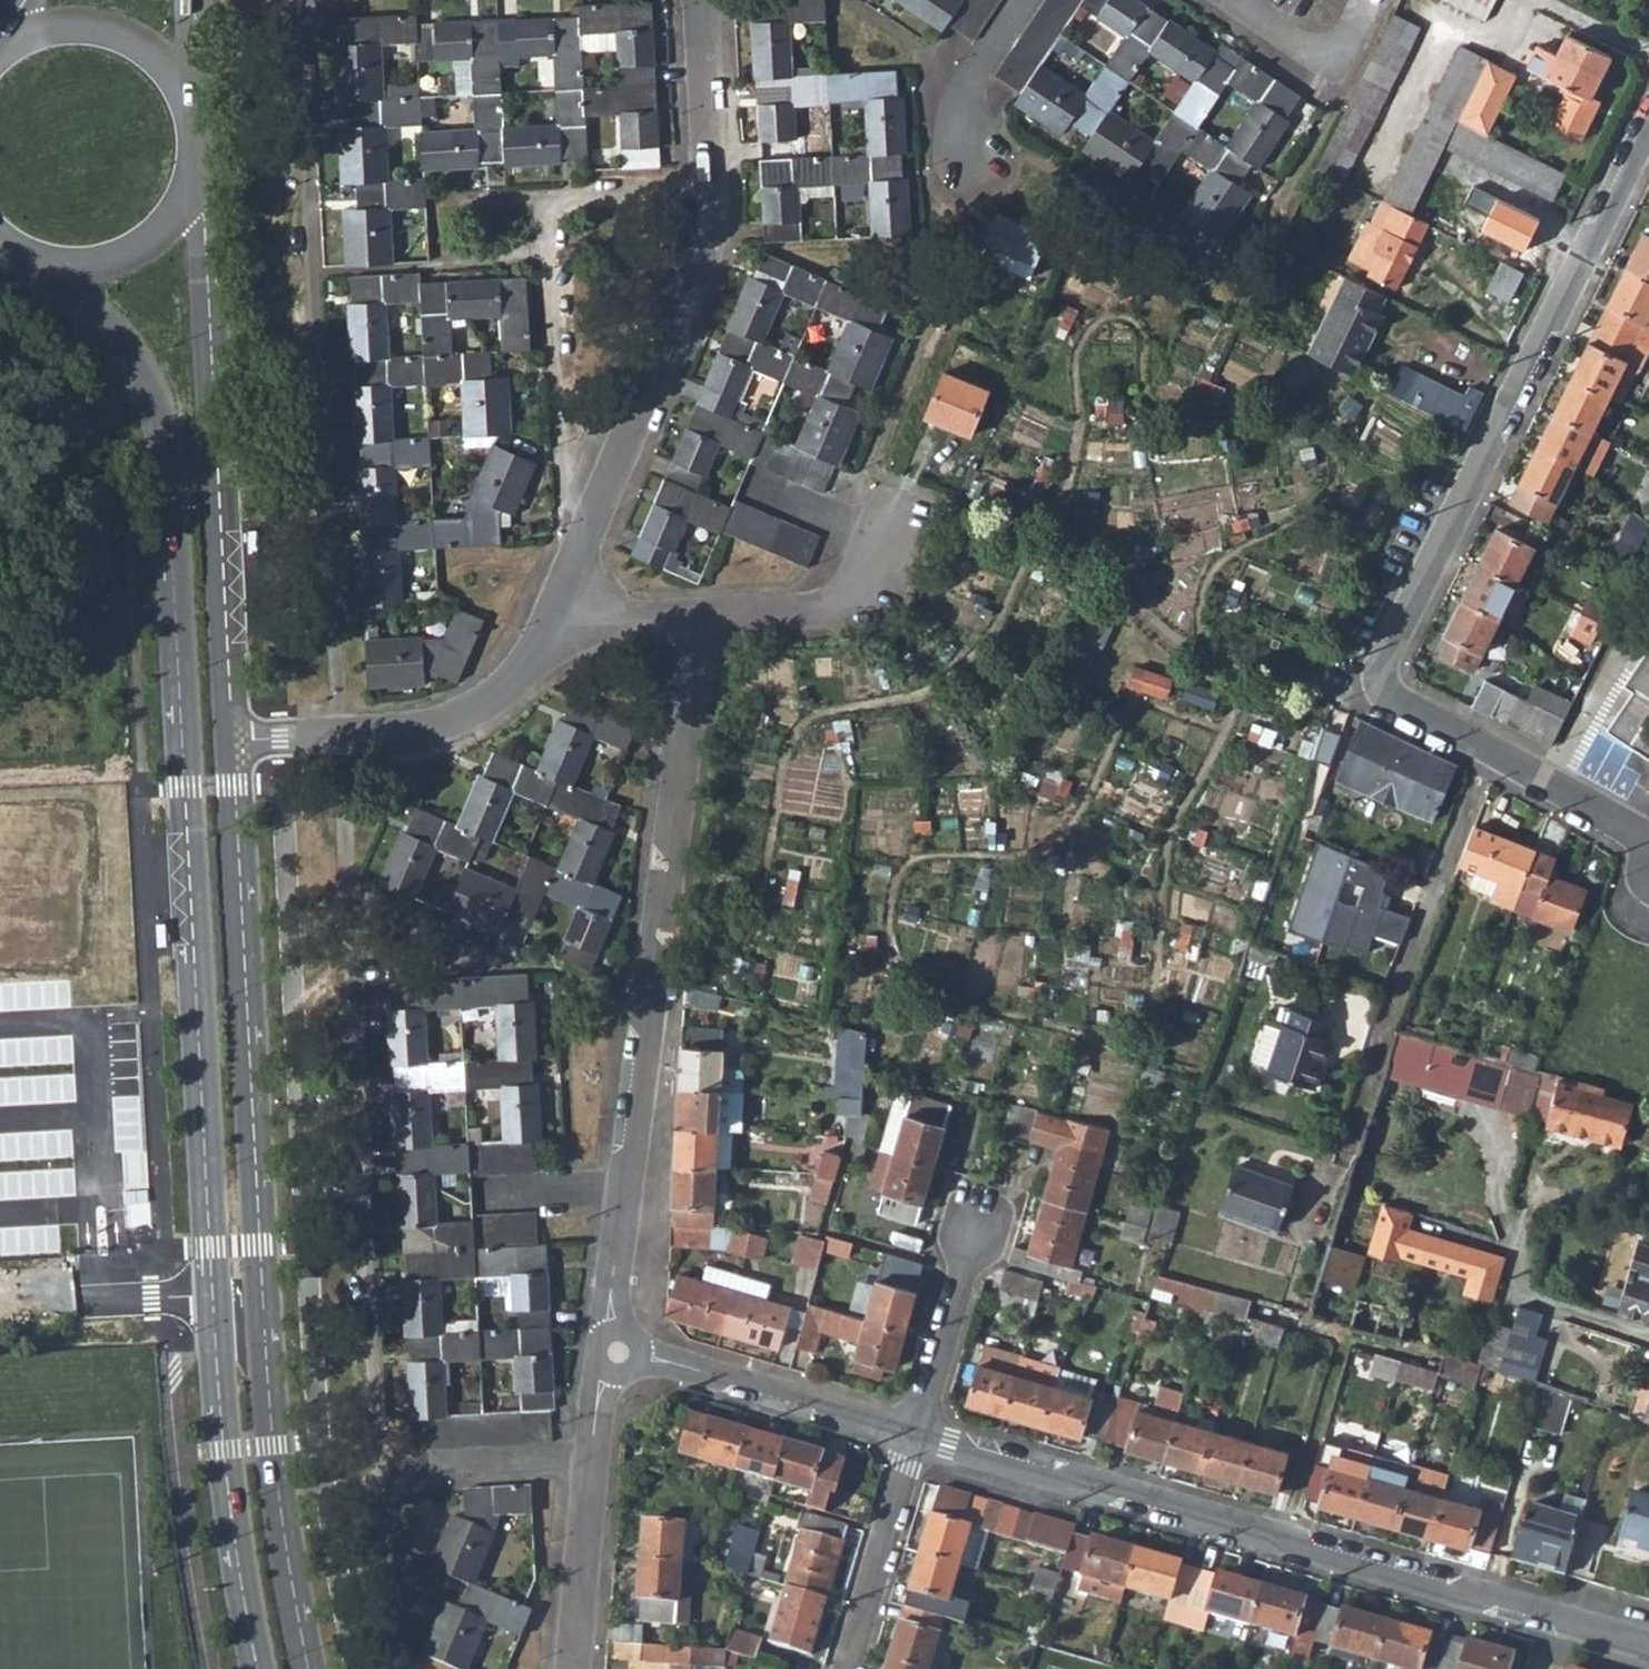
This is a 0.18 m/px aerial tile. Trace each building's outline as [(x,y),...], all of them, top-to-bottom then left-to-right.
[(566,4),(570,80),(639,76),(635,0),(566,0),(566,4)] [(823,18),(822,0),(749,0),(750,19),(746,20),(757,241),(804,239),(801,187),(862,184),(864,236),(910,234),(908,178),(900,178),(900,151),(906,151),(903,96),(896,96),(895,69),(825,71),(815,72),(815,63),(794,64),(791,19),(823,18)] [(936,23),(939,20),(952,0),(904,0),(936,23)] [(939,20),(966,38),(991,0),(952,0),(939,20)] [(1072,0),(1032,0),(984,72),(1012,90),(1040,50),(1072,0)] [(1164,0),(1085,0),(1121,25),(1085,80),(1040,50),(1012,90),(1059,121),(1067,109),(1091,125),(1111,96),(1147,40),(1192,71),(1176,98),(1199,113),(1229,66),(1235,56),(1211,40),(1215,33),(1164,0)] [(1484,16),(1492,0),(1453,0),(1484,16)] [(349,36),(334,37),(336,91),(352,91),(403,88),(402,50),(400,14),(399,4),(348,8),(349,36)] [(566,4),(482,9),(484,47),(540,44),(542,81),(570,80),(566,4)] [(482,9),(400,14),(402,50),(456,48),(458,85),(486,84),(484,47),(482,9)] [(1356,80),(1313,165),(1340,178),(1418,25),(1391,11),(1356,80)] [(1529,62),(1527,66),(1589,98),(1611,54),(1568,34),(1557,53),(1538,44),(1535,50),(1529,62)] [(1457,41),(1377,197),(1382,199),(1428,223),(1497,258),(1514,266),(1528,239),(1419,184),(1439,144),(1547,198),(1562,171),(1483,132),(1453,117),(1484,55),(1457,41)] [(1235,56),(1229,66),(1257,84),(1227,132),(1252,148),(1258,152),(1289,105),(1283,101),(1299,79),(1244,42),(1235,56)] [(1528,46),(1521,59),(1529,62),(1535,50),(1528,46)] [(1484,55),(1453,117),(1483,132),(1514,71),(1484,55)] [(825,63),(815,63),(815,72),(825,71),(825,63)] [(639,76),(570,80),(573,149),(574,164),(643,161),(639,76)] [(543,118),(488,120),(489,154),(490,163),(544,160),(544,151),(573,149),(570,80),(542,81),(543,118)] [(460,122),(405,125),(407,167),(460,164),(460,156),(489,154),(488,120),(486,84),(458,85),(460,122)] [(353,118),(338,118),(340,175),(359,175),(407,172),(407,167),(405,125),(403,88),(352,91),(353,118)] [(1091,125),(1084,136),(1129,167),(1137,156),(1161,172),(1183,137),(1199,113),(1176,98),(1156,126),(1111,96),(1091,125)] [(1199,113),(1183,137),(1211,156),(1181,201),(1221,227),(1251,181),(1236,172),(1252,148),(1227,132),(1199,113)] [(360,201),(344,202),(348,260),(396,258),(393,202),(429,200),(427,171),(359,175),(360,201)] [(1364,220),(1345,258),(1369,270),(1366,275),(1394,289),(1428,223),(1382,199),(1370,223),(1364,220)] [(1000,201),(985,234),(1022,253),(1039,221),(1020,212),(1000,201)] [(1624,276),(1648,288),(1648,244),(1642,240),(1624,276)] [(785,293),(818,307),(829,280),(761,251),(728,327),(763,342),(785,293)] [(1497,258),(1483,287),(1507,299),(1521,269),(1514,266),(1497,258)] [(354,300),(346,300),(349,357),(358,357),(393,355),(390,298),(423,297),(422,279),(421,270),(353,273),(354,300)] [(529,274),(466,277),(468,321),(501,319),(503,351),(533,350),(529,274)] [(1596,332),(1648,358),(1648,355),(1648,333),(1643,330),(1648,317),(1648,288),(1624,276),(1596,332)] [(466,277),(422,279),(423,297),(425,354),(453,353),(451,329),(451,321),(468,321),(466,277)] [(1343,278),(1306,349),(1352,372),(1380,316),(1374,312),(1382,298),(1343,278)] [(827,370),(856,382),(872,389),(895,336),(879,329),(889,306),(829,280),(818,307),(848,320),(827,370)] [(468,321),(451,321),(451,329),(468,328),(468,321)] [(753,369),(780,382),(792,355),(763,342),(728,327),(694,405),(731,420),(753,369)] [(1596,332),(1568,387),(1606,405),(1617,411),(1633,378),(1637,380),(1648,358),(1596,332)] [(453,353),(425,354),(426,382),(460,381),(462,436),(510,434),(507,378),(494,379),(493,351),(453,353)] [(359,382),(351,382),(354,440),(362,440),(396,438),(394,383),(426,382),(425,354),(393,355),(358,357),(359,382)] [(794,447),(838,466),(861,415),(845,408),(856,382),(827,370),(792,355),(780,382),(816,397),(794,447)] [(944,370),(925,415),(968,433),(988,388),(944,370)] [(1416,371),(1403,397),(1465,427),(1483,392),(1470,385),(1465,394),(1416,371)] [(1568,387),(1551,423),(1587,441),(1606,405),(1568,387)] [(753,457),(763,434),(731,420),(694,405),(663,478),(701,494),(722,444),(753,457)] [(1551,423),(1534,456),(1571,474),(1587,441),(1551,423)] [(763,434),(753,457),(828,489),(838,466),(794,447),(763,434)] [(363,468),(356,468),(358,523),(366,523),(400,521),(397,465),(430,465),(429,437),(396,438),(362,440),(363,468)] [(468,519),(433,520),(435,548),(501,545),(500,507),(517,515),(542,467),(498,445),(474,494),(478,496),(468,519)] [(1534,456),(1507,510),(1543,529),(1571,474),(1534,456)] [(723,534),(733,507),(701,494),(663,478),(626,564),(659,578),(685,518),(723,534)] [(1638,507),(1648,513),(1648,485),(1638,507)] [(733,507),(723,534),(809,569),(823,534),(736,500),(733,507)] [(367,551),(361,552),(363,606),(404,604),(402,549),(435,548),(433,520),(400,521),(366,523),(367,551)] [(1628,528),(1610,562),(1621,567),(1633,565),(1647,537),(1628,528)] [(1497,533),(1477,573),(1513,591),(1532,551),(1497,533)] [(1477,573),(1461,606),(1497,623),(1513,591),(1477,573)] [(1461,606),(1436,656),(1472,674),(1497,623),(1461,606)] [(1586,608),(1578,623),(1599,634),(1606,618),(1586,608)] [(421,637),(365,640),(368,689),(425,686),(425,670),(457,682),(483,622),(457,611),(444,641),(422,641),(421,637)] [(1577,622),(1567,641),(1589,652),(1599,634),(1578,623),(1577,622)] [(1637,672),(1648,680),(1648,652),(1637,672)] [(1130,684),(1169,696),(1175,676),(1137,664),(1130,684)] [(1487,679),(1473,705),(1494,716),(1506,690),(1487,679)] [(1506,690),(1494,716),(1508,723),(1519,698),(1506,690)] [(1534,690),(1527,703),(1535,707),(1549,716),(1562,724),(1569,709),(1534,690)] [(557,717),(535,770),(563,781),(604,798),(636,722),(573,694),(562,719),(557,717)] [(1519,698),(1508,723),(1523,731),(1535,707),(1527,703),(1519,698)] [(1535,707),(1523,731),(1538,739),(1549,716),(1535,707)] [(1549,716),(1538,739),(1551,745),(1562,724),(1549,716)] [(1362,720),(1334,779),(1432,820),(1458,764),(1362,720)] [(1320,728),(1304,776),(1320,782),(1326,765),(1329,765),(1338,735),(1320,728)] [(479,775),(458,825),(479,834),(531,856),(563,781),(535,770),(494,752),(483,777),(479,775)] [(563,781),(531,856),(557,866),(593,881),(614,832),(609,830),(619,805),(604,798),(563,781)] [(1297,797),(1295,804),(1303,808),(1306,801),(1297,797)] [(404,831),(382,882),(447,909),(479,834),(458,825),(419,808),(407,832),(404,831)] [(1474,826),(1459,866),(1474,873),(1467,890),(1490,898),(1488,903),(1512,912),(1513,909),(1522,886),(1536,850),(1474,826)] [(479,834),(447,909),(500,931),(506,916),(531,927),(557,866),(531,856),(479,834)] [(1392,907),(1395,894),(1385,890),(1391,871),(1319,840),(1289,928),(1345,948),(1347,943),(1369,951),(1376,931),(1403,941),(1413,914),(1392,907)] [(531,927),(525,942),(591,969),(623,894),(593,881),(557,866),(531,927)] [(1522,886),(1513,909),(1569,930),(1584,890),(1549,876),(1542,893),(1522,886)] [(523,974),(456,977),(460,1058),(533,1054),(530,1002),(525,1003),(523,974)] [(394,1009),(388,1009),(390,1062),(397,1062),(460,1058),(456,977),(392,981),(394,1009)] [(1283,1028),(1266,1075),(1314,1092),(1331,1045),(1325,1043),(1331,1027),(1293,1014),(1287,1030),(1283,1028)] [(840,1024),(834,1079),(839,1079),(838,1097),(861,1098),(867,1031),(840,1024)] [(678,1088),(719,1091),(722,1030),(682,1027),(678,1088)] [(1386,1065),(1383,1074),(1420,1084),(1420,1082),(1457,1093),(1497,1107),(1510,1063),(1506,1062),(1396,1031),(1386,1065)] [(1510,1049),(1506,1062),(1510,1063),(1534,1069),(1539,1058),(1510,1049)] [(533,1054),(460,1058),(464,1143),(531,1139),(537,1138),(534,1085),(528,1085),(527,1057),(533,1057),(533,1054)] [(398,1091),(392,1091),(395,1147),(464,1143),(460,1058),(397,1062),(398,1091)] [(1541,1071),(1529,1115),(1546,1120),(1545,1125),(1622,1146),(1634,1105),(1602,1096),(1604,1089),(1541,1071)] [(1420,1084),(1419,1087),(1456,1097),(1456,1095),(1457,1093),(1420,1082),(1420,1084)] [(676,1127),(717,1130),(719,1091),(678,1088),(676,1127)] [(735,1092),(719,1091),(717,1130),(733,1131),(735,1092)] [(913,1096),(895,1154),(934,1167),(951,1108),(913,1096)] [(861,1098),(838,1097),(837,1114),(860,1115),(861,1098)] [(1011,1103),(1003,1135),(1027,1142),(1028,1138),(1059,1147),(1045,1197),(1086,1209),(1098,1170),(1106,1139),(1109,1129),(1011,1103)] [(860,1115),(837,1114),(838,1123),(857,1125),(860,1115)] [(674,1165),(715,1167),(717,1130),(676,1127),(674,1165)] [(733,1131),(717,1130),(715,1167),(730,1169),(733,1131)] [(531,1139),(464,1143),(465,1173),(533,1171),(531,1139)] [(1106,1139),(1098,1170),(1107,1173),(1116,1142),(1106,1139)] [(464,1143),(395,1147),(397,1191),(440,1190),(467,1204),(465,1173),(464,1143)] [(881,1150),(870,1187),(884,1191),(878,1213),(916,1224),(934,1167),(895,1154),(881,1150)] [(822,1152),(816,1174),(833,1179),(840,1157),(822,1152)] [(672,1205),(712,1207),(715,1167),(674,1165),(672,1205)] [(1236,1170),(1222,1213),(1279,1232),(1293,1188),(1236,1170)] [(816,1174),(809,1198),(826,1204),(833,1179),(816,1174)] [(440,1190),(397,1191),(400,1251),(405,1251),(469,1248),(468,1215),(467,1204),(440,1190)] [(1012,1245),(1008,1261),(1066,1279),(1086,1209),(1045,1197),(1037,1226),(1034,1234),(1029,1251),(1012,1245)] [(1385,1202),(1372,1245),(1375,1252),(1391,1257),(1399,1252),(1439,1266),(1451,1269),(1470,1275),(1465,1293),(1489,1300),(1502,1259),(1406,1228),(1412,1211),(1385,1202)] [(1131,1204),(1126,1221),(1150,1228),(1154,1211),(1131,1204)] [(534,1212),(468,1215),(469,1248),(536,1245),(534,1212)] [(1126,1221),(1122,1237),(1146,1244),(1150,1228),(1126,1221)] [(732,1227),(671,1224),(670,1246),(726,1249),(744,1254),(750,1233),(732,1227)] [(1029,1224),(1027,1232),(1034,1234),(1037,1226),(1029,1224)] [(750,1233),(744,1254),(760,1259),(766,1237),(750,1233)] [(801,1235),(793,1264),(817,1271),(823,1250),(825,1242),(801,1235)] [(825,1242),(823,1250),(848,1257),(852,1243),(827,1236),(825,1242)] [(1619,1311),(1648,1320),(1648,1246),(1638,1243),(1619,1311)] [(1332,1244),(1325,1278),(1359,1285),(1366,1251),(1332,1244)] [(536,1245),(469,1248),(473,1328),(546,1325),(542,1245),(536,1245)] [(406,1278),(401,1278),(403,1332),(409,1332),(473,1328),(469,1248),(405,1251),(406,1278)] [(885,1253),(866,1319),(904,1331),(924,1265),(885,1253)] [(707,1265),(702,1282),(733,1291),(738,1275),(707,1265)] [(1439,1266),(1436,1274),(1448,1278),(1451,1269),(1439,1266)] [(1006,1270),(1001,1288),(1037,1299),(1043,1281),(1006,1270)] [(1159,1273),(1155,1286),(1186,1296),(1184,1302),(1207,1309),(1213,1289),(1159,1273)] [(678,1274),(666,1315),(722,1331),(733,1291),(702,1282),(678,1274)] [(738,1275),(733,1291),(765,1300),(770,1284),(738,1275)] [(861,1277),(853,1306),(867,1309),(874,1281),(861,1277)] [(1207,1309),(1201,1332),(1210,1334),(1216,1311),(1245,1320),(1246,1315),(1251,1299),(1213,1289),(1207,1309)] [(733,1291),(722,1331),(778,1348),(785,1323),(789,1307),(765,1300),(733,1291)] [(801,1328),(796,1343),(813,1349),(821,1325),(827,1308),(808,1302),(805,1311),(801,1328)] [(789,1307),(785,1323),(801,1328),(805,1311),(789,1307)] [(827,1308),(821,1325),(838,1330),(844,1313),(827,1308)] [(1533,1382),(1545,1340),(1532,1336),(1539,1315),(1517,1308),(1511,1330),(1499,1371),(1533,1382)] [(1134,1311),(1123,1343),(1134,1346),(1145,1315),(1134,1311)] [(844,1313),(838,1330),(860,1337),(851,1366),(877,1374),(880,1365),(892,1368),(904,1331),(866,1319),(844,1313)] [(1261,1319),(1256,1340),(1277,1346),(1283,1325),(1261,1319)] [(1492,1322),(1479,1363),(1480,1364),(1499,1371),(1511,1330),(1492,1322)] [(546,1325),(473,1328),(477,1412),(550,1408),(546,1325)] [(410,1359),(405,1359),(408,1415),(477,1412),(473,1328),(409,1332),(410,1359)] [(979,1364),(967,1403),(1004,1414),(1015,1375),(1021,1356),(984,1345),(979,1364)] [(1437,1372),(1437,1374),(1474,1384),(1480,1364),(1479,1363),(1443,1351),(1437,1372)] [(1375,1353),(1369,1372),(1395,1380),(1396,1377),(1400,1361),(1375,1353)] [(1015,1375),(1004,1414),(1042,1425),(1052,1386),(1058,1367),(1021,1356),(1015,1375)] [(1400,1361),(1396,1377),(1433,1388),(1437,1374),(1437,1372),(1400,1361)] [(1539,1384),(1527,1423),(1564,1433),(1576,1396),(1539,1384)] [(1052,1386),(1042,1425),(1103,1440),(1117,1397),(1092,1389),(1090,1396),(1052,1386)] [(1117,1397),(1103,1440),(1164,1460),(1175,1420),(1183,1394),(1161,1388),(1154,1406),(1152,1414),(1138,1410),(1140,1401),(1118,1395),(1117,1397)] [(1140,1401),(1138,1410),(1152,1414),(1154,1406),(1140,1401)] [(408,1415),(401,1415),(403,1447),(552,1440),(550,1408),(477,1412),(408,1415)] [(693,1416),(682,1455),(736,1470),(747,1432),(693,1416)] [(1175,1420),(1164,1460),(1201,1471),(1213,1431),(1175,1420)] [(1213,1431),(1201,1471),(1239,1482),(1250,1442),(1213,1431)] [(747,1432),(736,1470),(773,1482),(784,1443),(747,1432)] [(1250,1442),(1239,1482),(1275,1492),(1276,1490),(1289,1494),(1303,1448),(1290,1445),(1287,1453),(1250,1442)] [(1305,1498),(1304,1499),(1356,1516),(1367,1476),(1373,1457),(1321,1442),(1317,1454),(1305,1498)] [(784,1443),(773,1482),(809,1492),(805,1506),(824,1512),(831,1489),(836,1491),(844,1462),(784,1443)] [(1404,1486),(1392,1526),(1429,1537),(1440,1497),(1446,1480),(1431,1475),(1433,1470),(1411,1464),(1404,1486)] [(1433,1470),(1431,1475),(1446,1480),(1447,1474),(1433,1470)] [(1367,1476),(1356,1516),(1392,1526),(1404,1486),(1367,1476)] [(452,1519),(431,1568),(470,1586),(505,1600),(533,1533),(530,1487),(464,1491),(466,1517),(463,1524),(452,1519)] [(939,1489),(931,1517),(947,1521),(955,1493),(939,1489)] [(1619,1536),(1638,1542),(1636,1548),(1648,1552),(1648,1496),(1633,1491),(1619,1536)] [(955,1493),(947,1521),(963,1525),(970,1498),(955,1493)] [(1440,1497),(1429,1537),(1488,1553),(1503,1504),(1481,1498),(1479,1508),(1440,1497)] [(970,1498),(963,1525),(970,1528),(979,1530),(980,1531),(988,1502),(970,1498)] [(988,1502),(980,1531),(995,1535),(1003,1507),(988,1502)] [(1527,1504),(1510,1561),(1563,1576),(1580,1519),(1527,1504)] [(1003,1507),(995,1535),(1011,1540),(1019,1512),(1003,1507)] [(1019,1512),(1011,1540),(1027,1544),(1035,1516),(1019,1512)] [(1035,1516),(1027,1544),(1046,1550),(1055,1522),(1035,1516)] [(931,1517),(920,1554),(959,1566),(970,1528),(963,1525),(947,1521),(931,1517)] [(1580,1519),(1563,1576),(1586,1583),(1602,1526),(1580,1519)] [(801,1533),(785,1588),(825,1600),(845,1528),(823,1521),(818,1538),(801,1533)] [(643,1522),(640,1561),(680,1564),(683,1525),(643,1522)] [(1055,1522),(1046,1550),(1066,1555),(1073,1535),(1076,1527),(1055,1522)] [(970,1528),(959,1566),(968,1568),(979,1530),(970,1528)] [(737,1529),(724,1571),(746,1577),(758,1534),(737,1529)] [(1066,1555),(1062,1568),(1082,1575),(1076,1593),(1108,1603),(1113,1586),(1126,1590),(1137,1550),(1093,1538),(1092,1540),(1073,1535),(1066,1555)] [(1137,1550),(1126,1590),(1169,1603),(1170,1600),(1189,1606),(1199,1572),(1180,1567),(1181,1564),(1137,1550)] [(920,1554),(904,1608),(943,1619),(959,1566),(920,1554)] [(640,1561),(636,1622),(676,1625),(680,1564),(640,1561)] [(680,1564),(676,1625),(689,1626),(692,1565),(680,1564)] [(1038,1570),(1033,1586),(1054,1593),(1059,1576),(1038,1570)] [(1189,1606),(1183,1626),(1202,1632),(1208,1614),(1251,1627),(1262,1587),(1218,1575),(1217,1577),(1199,1572),(1189,1606)] [(425,1654),(451,1665),(459,1668),(507,1668),(531,1613),(505,1600),(470,1586),(459,1613),(446,1607),(425,1654)] [(1033,1586),(1027,1604),(1048,1610),(1054,1593),(1033,1586)] [(1113,1586),(1108,1603),(1121,1607),(1126,1590),(1113,1586)] [(1262,1587),(1251,1627),(1294,1639),(1295,1636),(1314,1642),(1324,1608),(1305,1603),(1306,1600),(1262,1587)] [(785,1588),(768,1644),(809,1656),(825,1600),(785,1588)] [(889,1661),(916,1668),(929,1668),(943,1619),(904,1608),(889,1661)] [(1324,1608),(1314,1642),(1333,1647),(1332,1650),(1376,1663),(1387,1624),(1344,1611),(1343,1614),(1324,1608)] [(1376,1663),(1396,1668),(1441,1668),(1448,1645),(1431,1639),(1431,1637),(1387,1624),(1376,1663)] [(730,1632),(724,1652),(755,1662),(760,1642),(730,1632)] [(1441,1668),(1510,1668),(1514,1655),(1450,1636),(1448,1645),(1441,1668)] [(668,1648),(667,1666),(689,1668),(691,1650),(668,1648)] [(886,1668),(916,1668),(889,1661),(886,1668)]
